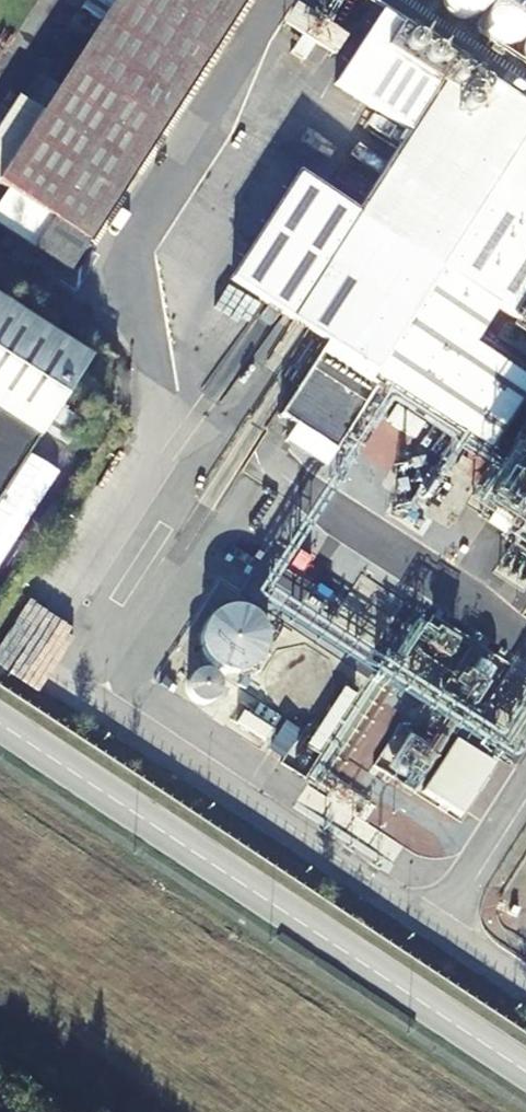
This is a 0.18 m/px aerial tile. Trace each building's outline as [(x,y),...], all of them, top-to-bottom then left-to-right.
[(83,43),(55,86),(0,172),(0,187),(5,190),(52,221),(35,249),(68,271),(243,0),(111,0),(83,43)] [(480,9),(484,3),(485,0),(445,0),(447,4),(452,10),(458,13),(466,14),(473,13),(480,9)] [(511,45),(518,41),(522,35),(525,28),(525,21),(523,15),(519,9),(513,5),(507,3),(500,3),(493,5),(488,9),(484,15),(482,22),(482,29),(485,36),(490,42),(497,45),(504,46),(511,45)] [(383,11),(348,61),(370,75),(394,39),(401,29),(404,25),(383,11)] [(55,86),(83,43),(65,30),(36,75),(55,86)] [(311,355),(282,404),(334,441),(372,378),(373,376),(486,453),(525,393),(525,387),(476,351),(500,311),(521,320),(525,312),(525,111),(454,62),(355,215),(297,177),(231,282),(292,323),(311,335),(320,341),(311,355)] [(35,249),(52,221),(5,190),(0,199),(0,226),(35,249)] [(37,437),(42,430),(64,445),(80,421),(55,405),(60,398),(99,338),(0,273),(0,494),(37,437)]
